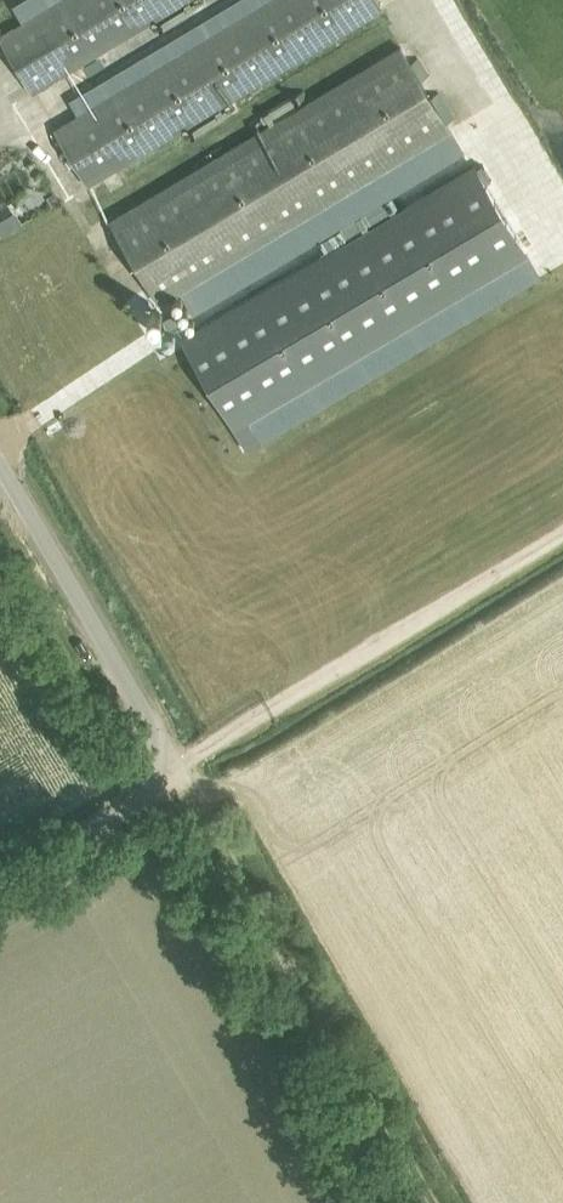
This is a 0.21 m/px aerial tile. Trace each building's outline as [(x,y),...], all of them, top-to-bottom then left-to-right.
[(2,33),(38,93),(158,22),(163,29),(199,8),(196,3),(193,5),(192,1),(194,0),(57,0),(2,33)] [(58,125),(92,183),(192,123),(196,130),(230,111),(227,105),(222,108),(221,106),(386,8),(381,0),(268,0),(58,125)] [(109,219),(160,303),(451,129),(400,44),(305,101),(300,92),(261,115),(265,122),(268,119),(270,122),(109,219)] [(248,449),(261,442),(249,420),(529,254),(473,162),(397,209),(390,196),(319,239),(325,249),(180,336),(248,449)] [(11,224),(2,209),(0,211),(0,231),(11,224)]
